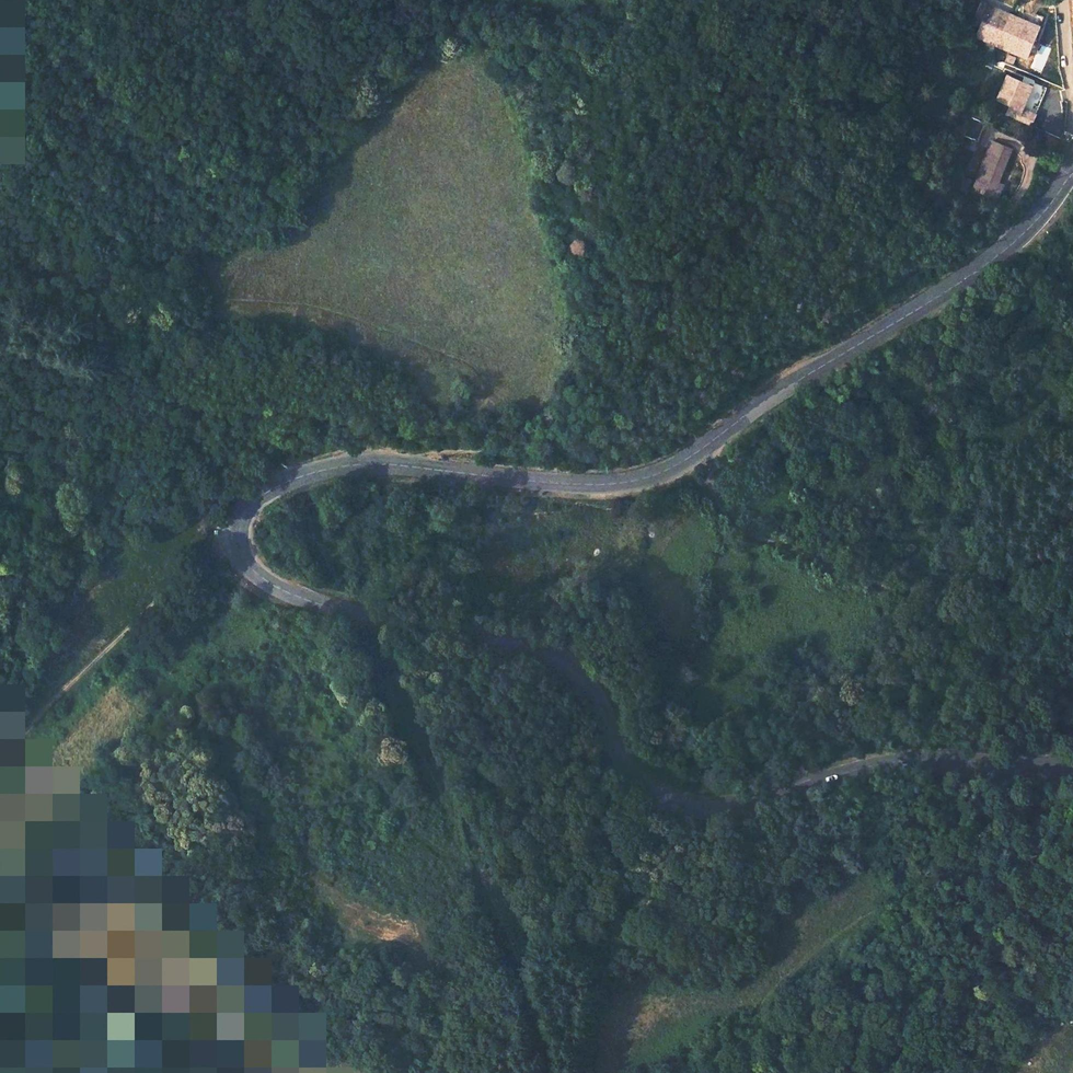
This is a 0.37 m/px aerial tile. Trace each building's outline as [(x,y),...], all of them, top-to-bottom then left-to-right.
[(980,28),(977,36),(1026,57),(1039,26),(980,3),(975,18),(974,26),(980,28)] [(1021,115),(1034,84),(1005,73),(993,104),(1021,115)] [(970,118),(963,136),(977,142),(978,142),(985,123),(984,123),(970,118)] [(992,142),(973,190),(997,200),(1003,185),(998,183),(995,182),(1007,149),(992,142)] [(1007,149),(995,182),(998,183),(1011,150),(1007,149)] [(962,178),(958,190),(966,194),(971,182),(962,178)]
